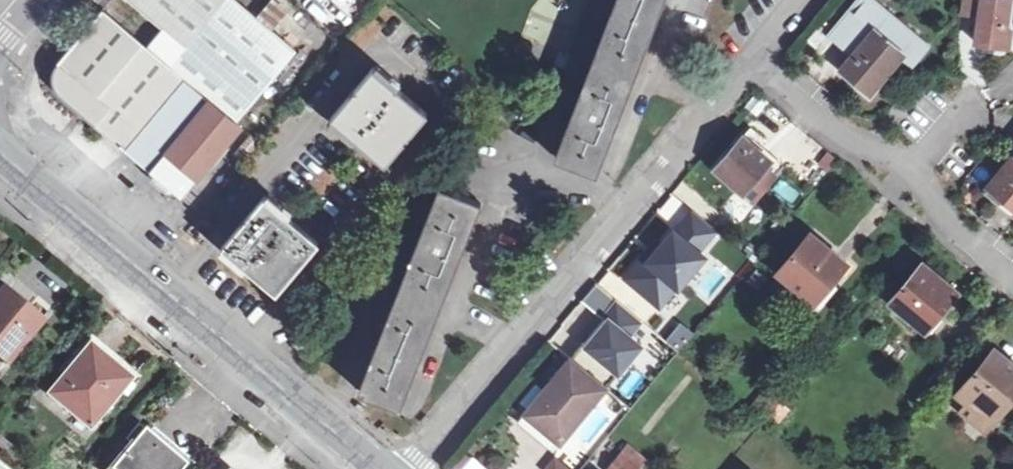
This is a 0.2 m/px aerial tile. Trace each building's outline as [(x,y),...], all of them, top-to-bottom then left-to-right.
[(170,64),(187,79),(239,122),(297,50),(238,0),(131,0),(185,45),(170,64)] [(289,12),(276,0),(271,0),(259,12),(274,27),(289,12)] [(558,154),(596,168),(662,0),(618,0),(558,154)] [(872,94),(904,53),(913,61),(928,43),(874,0),(858,0),(850,10),(864,21),(844,45),(855,53),(842,70),(872,94)] [(979,44),(1010,48),(1012,31),(1008,31),(1012,1),(1012,0),(964,0),(963,10),(983,13),(979,44)] [(850,10),(831,34),(844,45),(864,21),(850,10)] [(70,101),(128,151),(187,79),(170,64),(104,11),(62,63),(60,67),(59,68),(58,71),(58,72),(57,75),(57,76),(57,78),(57,81),(57,82),(57,85),(58,86),(59,88),(59,90),(61,92),(62,94),(63,95),(64,96),(66,98),(67,99),(70,101)] [(374,66),(331,117),(384,163),(428,112),(374,66)] [(240,123),(239,122),(187,79),(128,151),(169,187),(163,194),(175,205),(240,123)] [(717,168),(757,200),(783,170),(745,137),(717,168)] [(1012,207),(1012,159),(989,187),(1012,207)] [(441,183),(364,389),(402,405),(480,198),(441,183)] [(329,245),(276,200),(234,249),(287,295),(329,245)] [(627,277),(662,306),(676,288),(679,289),(706,256),(700,251),(718,230),(695,210),(677,231),(675,230),(663,245),(649,261),(645,257),(627,277)] [(811,235),(780,272),(816,302),(848,264),(811,235)] [(649,261),(663,245),(659,240),(645,257),(649,261)] [(925,265),(893,303),(926,330),(958,292),(925,265)] [(0,294),(0,357),(8,363),(41,324),(2,291),(0,294)] [(642,319),(619,300),(606,317),(609,319),(589,345),(585,342),(572,358),(607,387),(619,373),(642,345),(629,335),(642,319)] [(606,317),(585,342),(589,345),(609,319),(606,317)] [(682,320),(666,338),(680,351),(696,332),(682,320)] [(89,346),(48,395),(89,429),(130,381),(89,346)] [(964,388),(998,415),(1012,397),(1012,363),(996,350),(964,388)] [(529,416),(562,443),(607,387),(572,358),(555,378),(559,381),(529,416)] [(644,394),(619,373),(607,387),(632,408),(644,394)] [(789,409),(780,402),(769,416),(778,423),(789,409)] [(112,468),(183,468),(188,462),(146,428),(112,468)] [(631,463),(639,454),(628,444),(608,468),(638,468),(631,463)] [(638,468),(639,468),(646,460),(639,454),(631,463),(638,468)] [(545,468),(568,468),(554,458),(545,468)]
